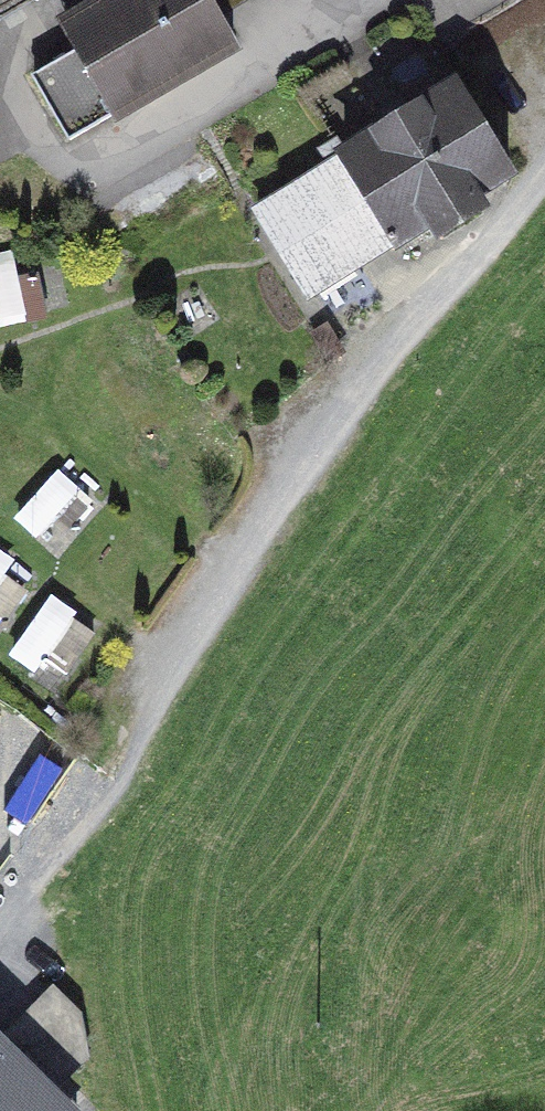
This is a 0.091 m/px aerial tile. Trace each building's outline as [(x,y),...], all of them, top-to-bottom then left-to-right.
[(70,142),(241,43),(223,12),(245,0),(79,0),(54,14),(73,46),(29,71),(70,142)] [(446,76),(240,201),(301,301),(507,176),(446,76)] [(0,253),(0,325),(44,315),(35,274),(17,278),(11,250),(0,253)] [(57,470),(15,518),(34,535),(55,511),(69,523),(90,499),(57,470)] [(0,551),(0,627),(24,594),(0,577),(12,560),(0,551)] [(98,628),(52,596),(12,653),(33,667),(42,654),(67,672),(98,628)] [(0,1042),(0,1110),(70,1110),(0,1042)]
